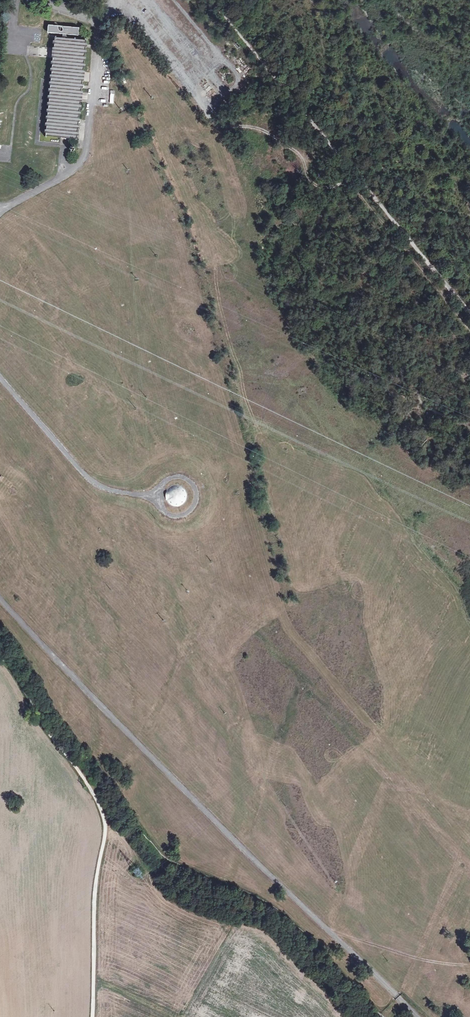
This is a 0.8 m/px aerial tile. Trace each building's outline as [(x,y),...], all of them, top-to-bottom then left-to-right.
[(62,36),(61,41),(66,41),(64,36),(77,37),(78,29),(47,26),(46,34),(62,36)] [(46,136),(60,138),(71,139),(76,139),(84,43),(66,41),(61,41),(60,41),(54,40),(46,136)] [(187,499),(187,496),(187,492),(185,489),(183,487),(180,485),(176,485),(173,485),(169,487),(167,489),(165,492),(165,496),(165,499),(167,503),(169,505),(173,507),(176,507),(180,507),(183,505),(185,502),(187,499)]
